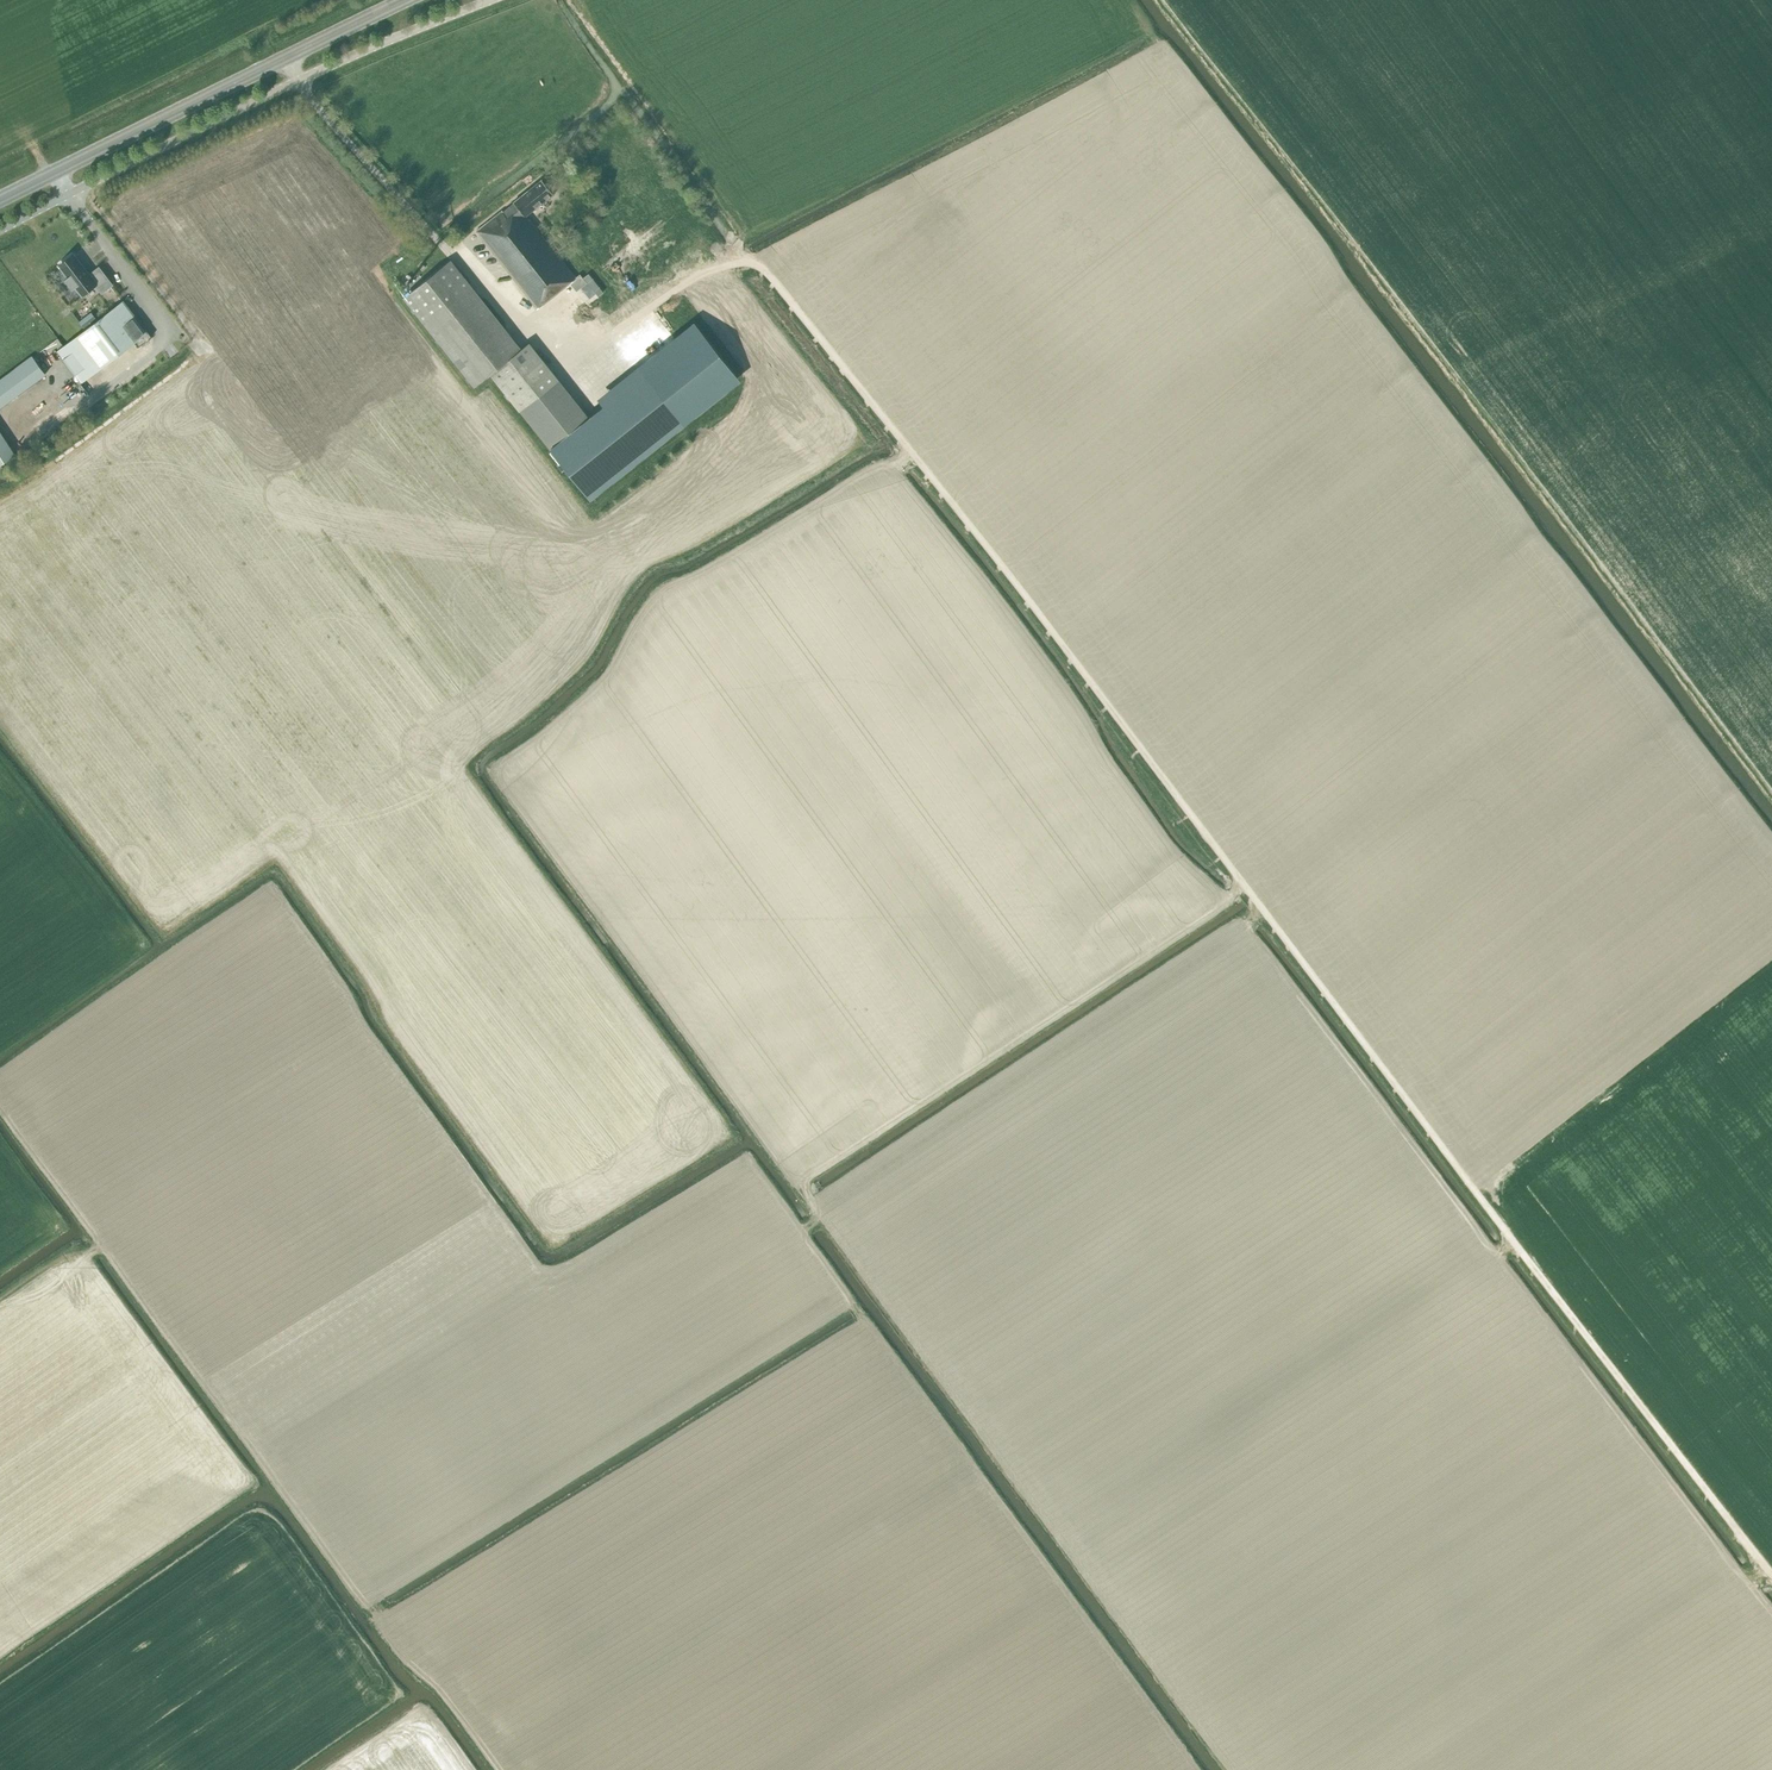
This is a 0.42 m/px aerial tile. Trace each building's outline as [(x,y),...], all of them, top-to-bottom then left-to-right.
[(576,291),(587,283),(580,274),(576,277),(526,215),(553,194),(542,180),(513,202),(514,203),(503,211),(502,210),(476,231),(537,308),(570,283),(576,291)] [(61,268),(68,277),(65,279),(72,289),(76,287),(82,296),(96,285),(102,292),(112,285),(99,268),(89,275),(76,257),(61,268)] [(403,297),(474,387),(491,373),(520,410),(549,448),(587,418),(528,343),(521,349),(450,259),(403,297)] [(61,359),(49,368),(73,401),(85,392),(87,390),(81,383),(112,359),(147,333),(148,332),(124,299),(57,351),(62,358),(61,359)] [(699,329),(550,448),(588,497),(738,378),(699,329)] [(0,383),(0,393),(7,402),(46,374),(34,358),(0,383)] [(16,454),(0,430),(0,465),(16,454)]
